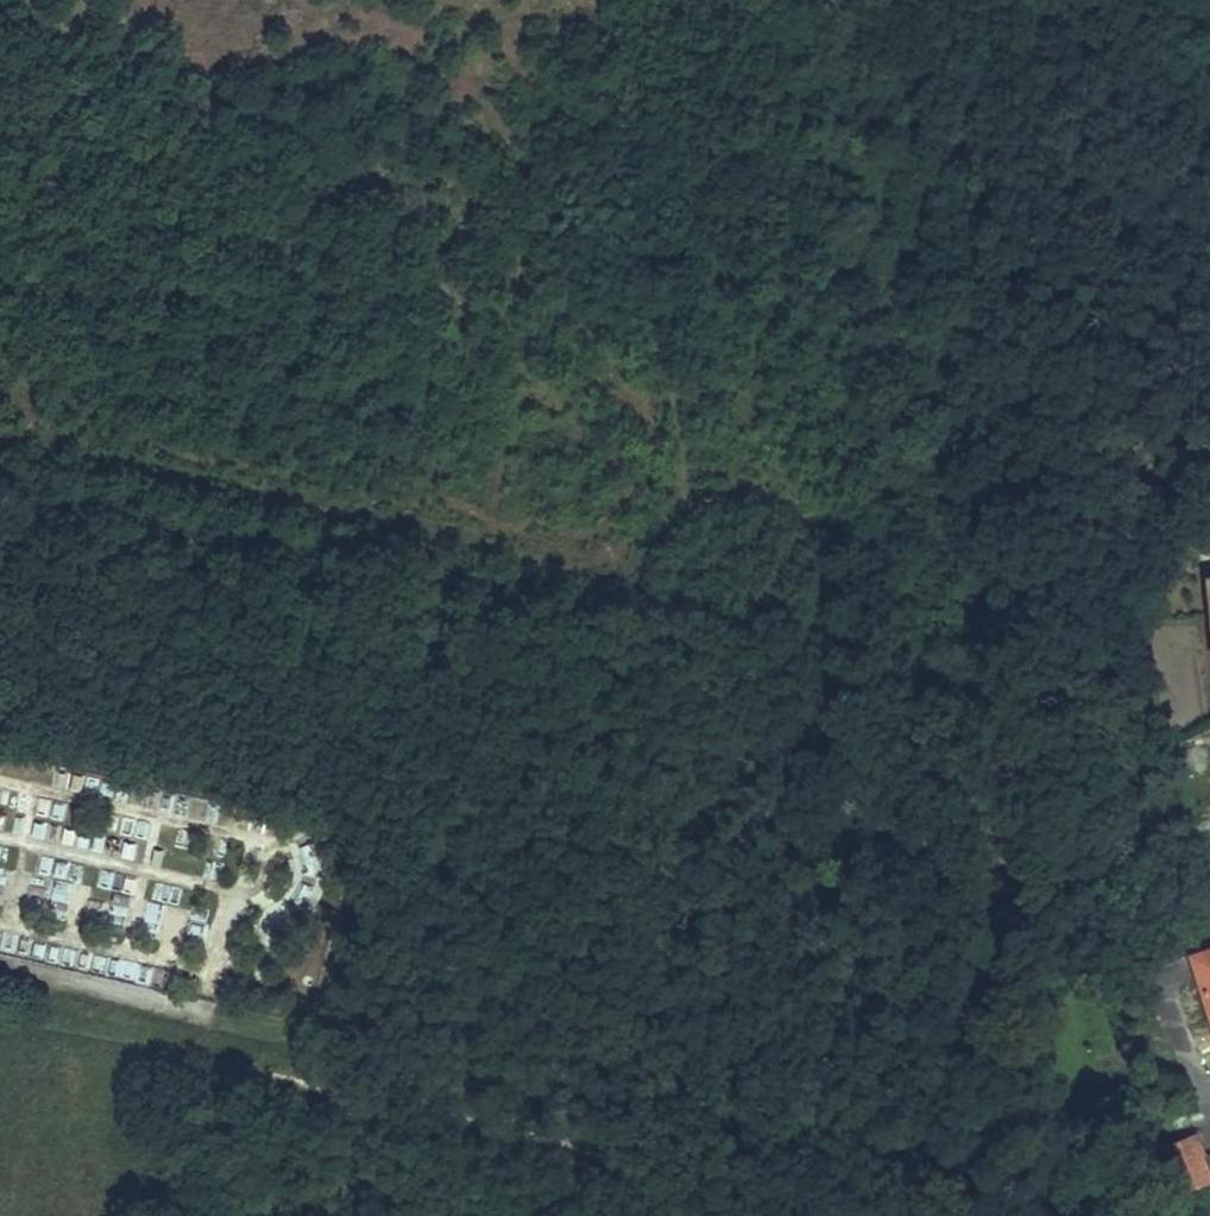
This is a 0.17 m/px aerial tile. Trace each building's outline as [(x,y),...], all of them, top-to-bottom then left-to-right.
[(1183,555),(1184,559),(1205,639),(1209,638),(1209,549),(1183,555)] [(1209,986),(1209,922),(1193,927),(1209,986)] [(1207,1152),(1197,1131),(1194,1116),(1163,1124),(1172,1161),(1207,1152)]
